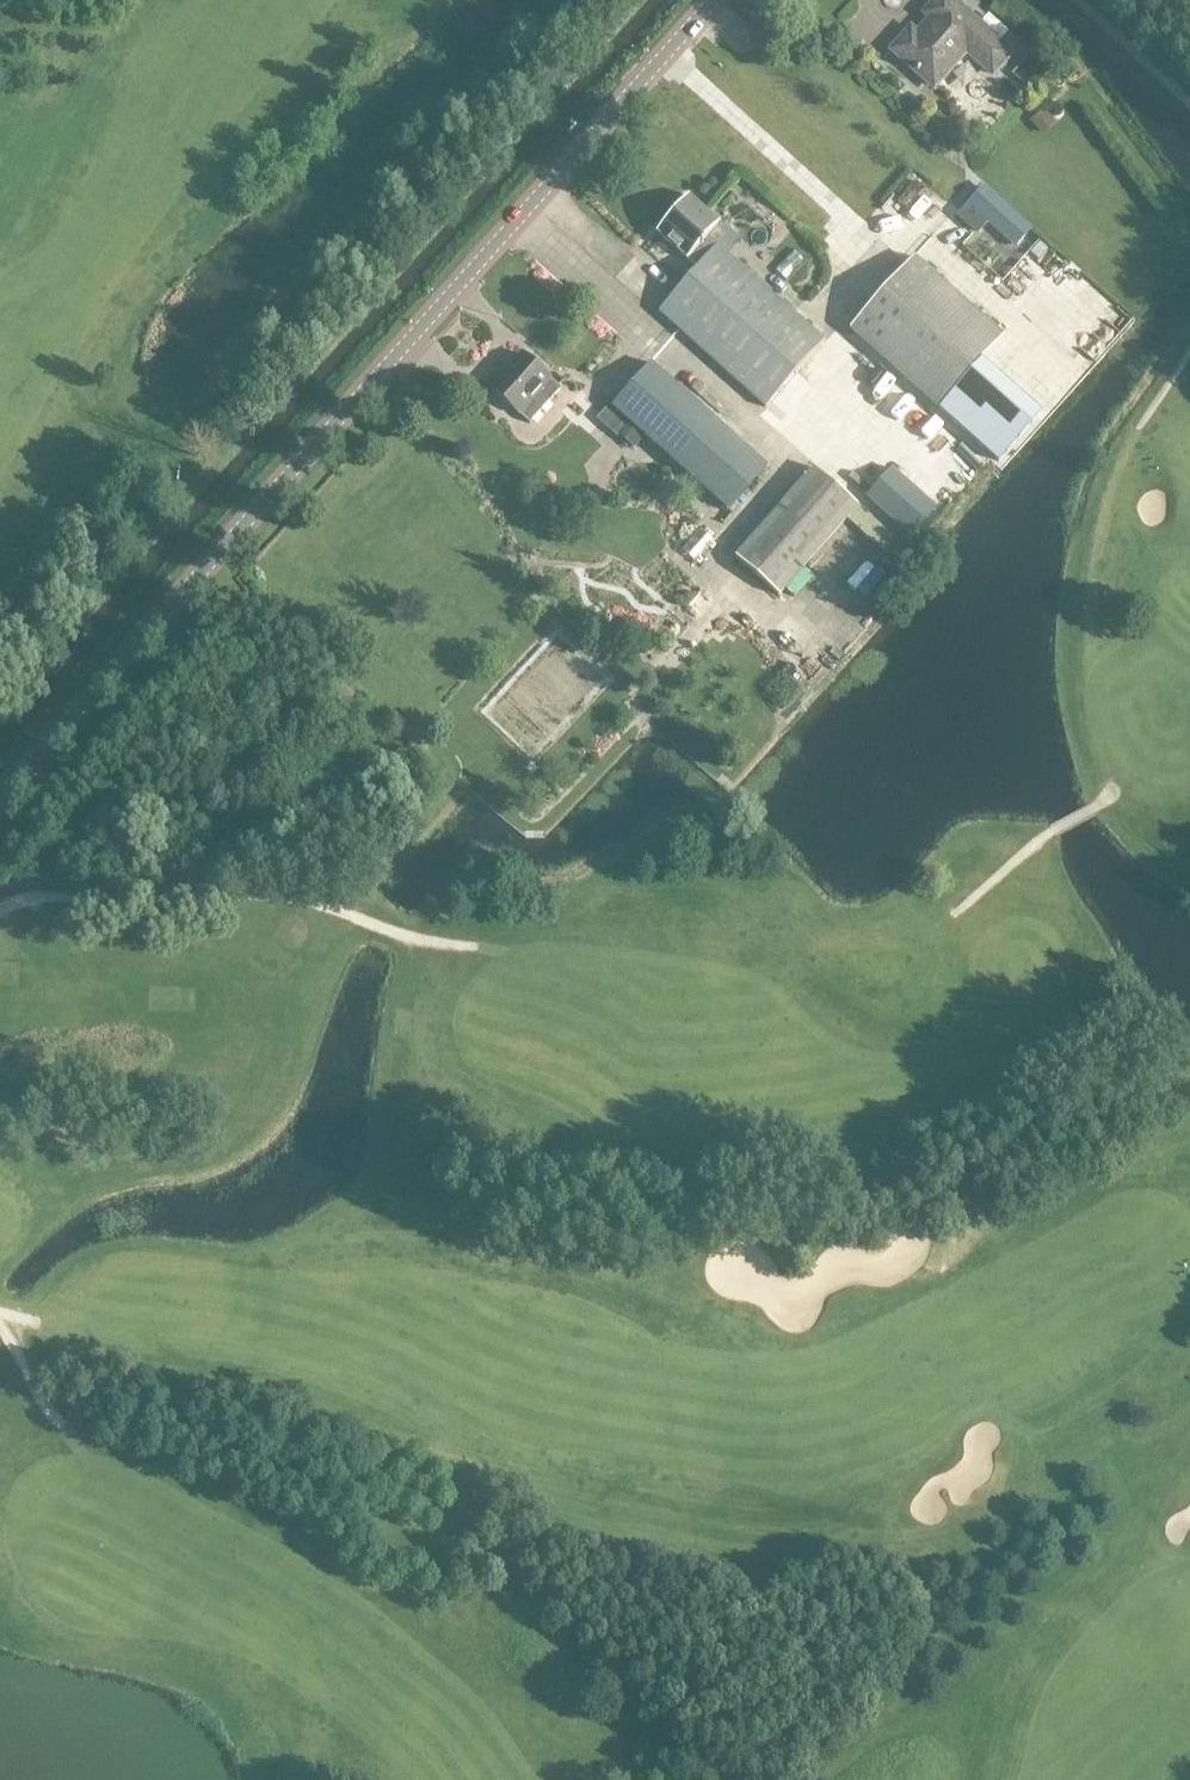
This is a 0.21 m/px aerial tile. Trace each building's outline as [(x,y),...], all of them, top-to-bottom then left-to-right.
[(889,51),(935,92),(967,56),(993,79),(1016,54),(956,0),(933,0),(921,14),(927,20),(917,30),(912,25),(889,51)] [(1016,73),(1036,85),(1049,64),(1029,52),(1016,73)] [(1051,109),(1033,114),(1038,131),(1056,125),(1051,109)] [(982,243),(1001,222),(966,190),(946,211),(982,243)] [(824,341),(728,256),(741,241),(720,223),(690,196),(657,233),(697,268),(659,312),(767,408),(824,341)] [(787,281),(806,261),(795,251),(777,270),(787,281)] [(940,410),(1004,338),(914,258),(850,329),(940,410)] [(520,415),(551,380),(523,354),(491,389),(520,415)] [(606,419),(618,429),(639,448),(648,439),(681,468),(673,477),(720,517),(727,509),(729,510),(767,467),(652,364),(614,408),(615,409),(606,419)] [(1037,420),(978,367),(940,409),(997,461),(999,463),(1037,420)] [(859,506),(857,504),(815,468),(736,558),(779,596),(859,506)] [(935,507),(892,469),(866,498),(909,536),(935,507)] [(630,1711),(617,1718),(624,1732),(638,1725),(630,1711)]
